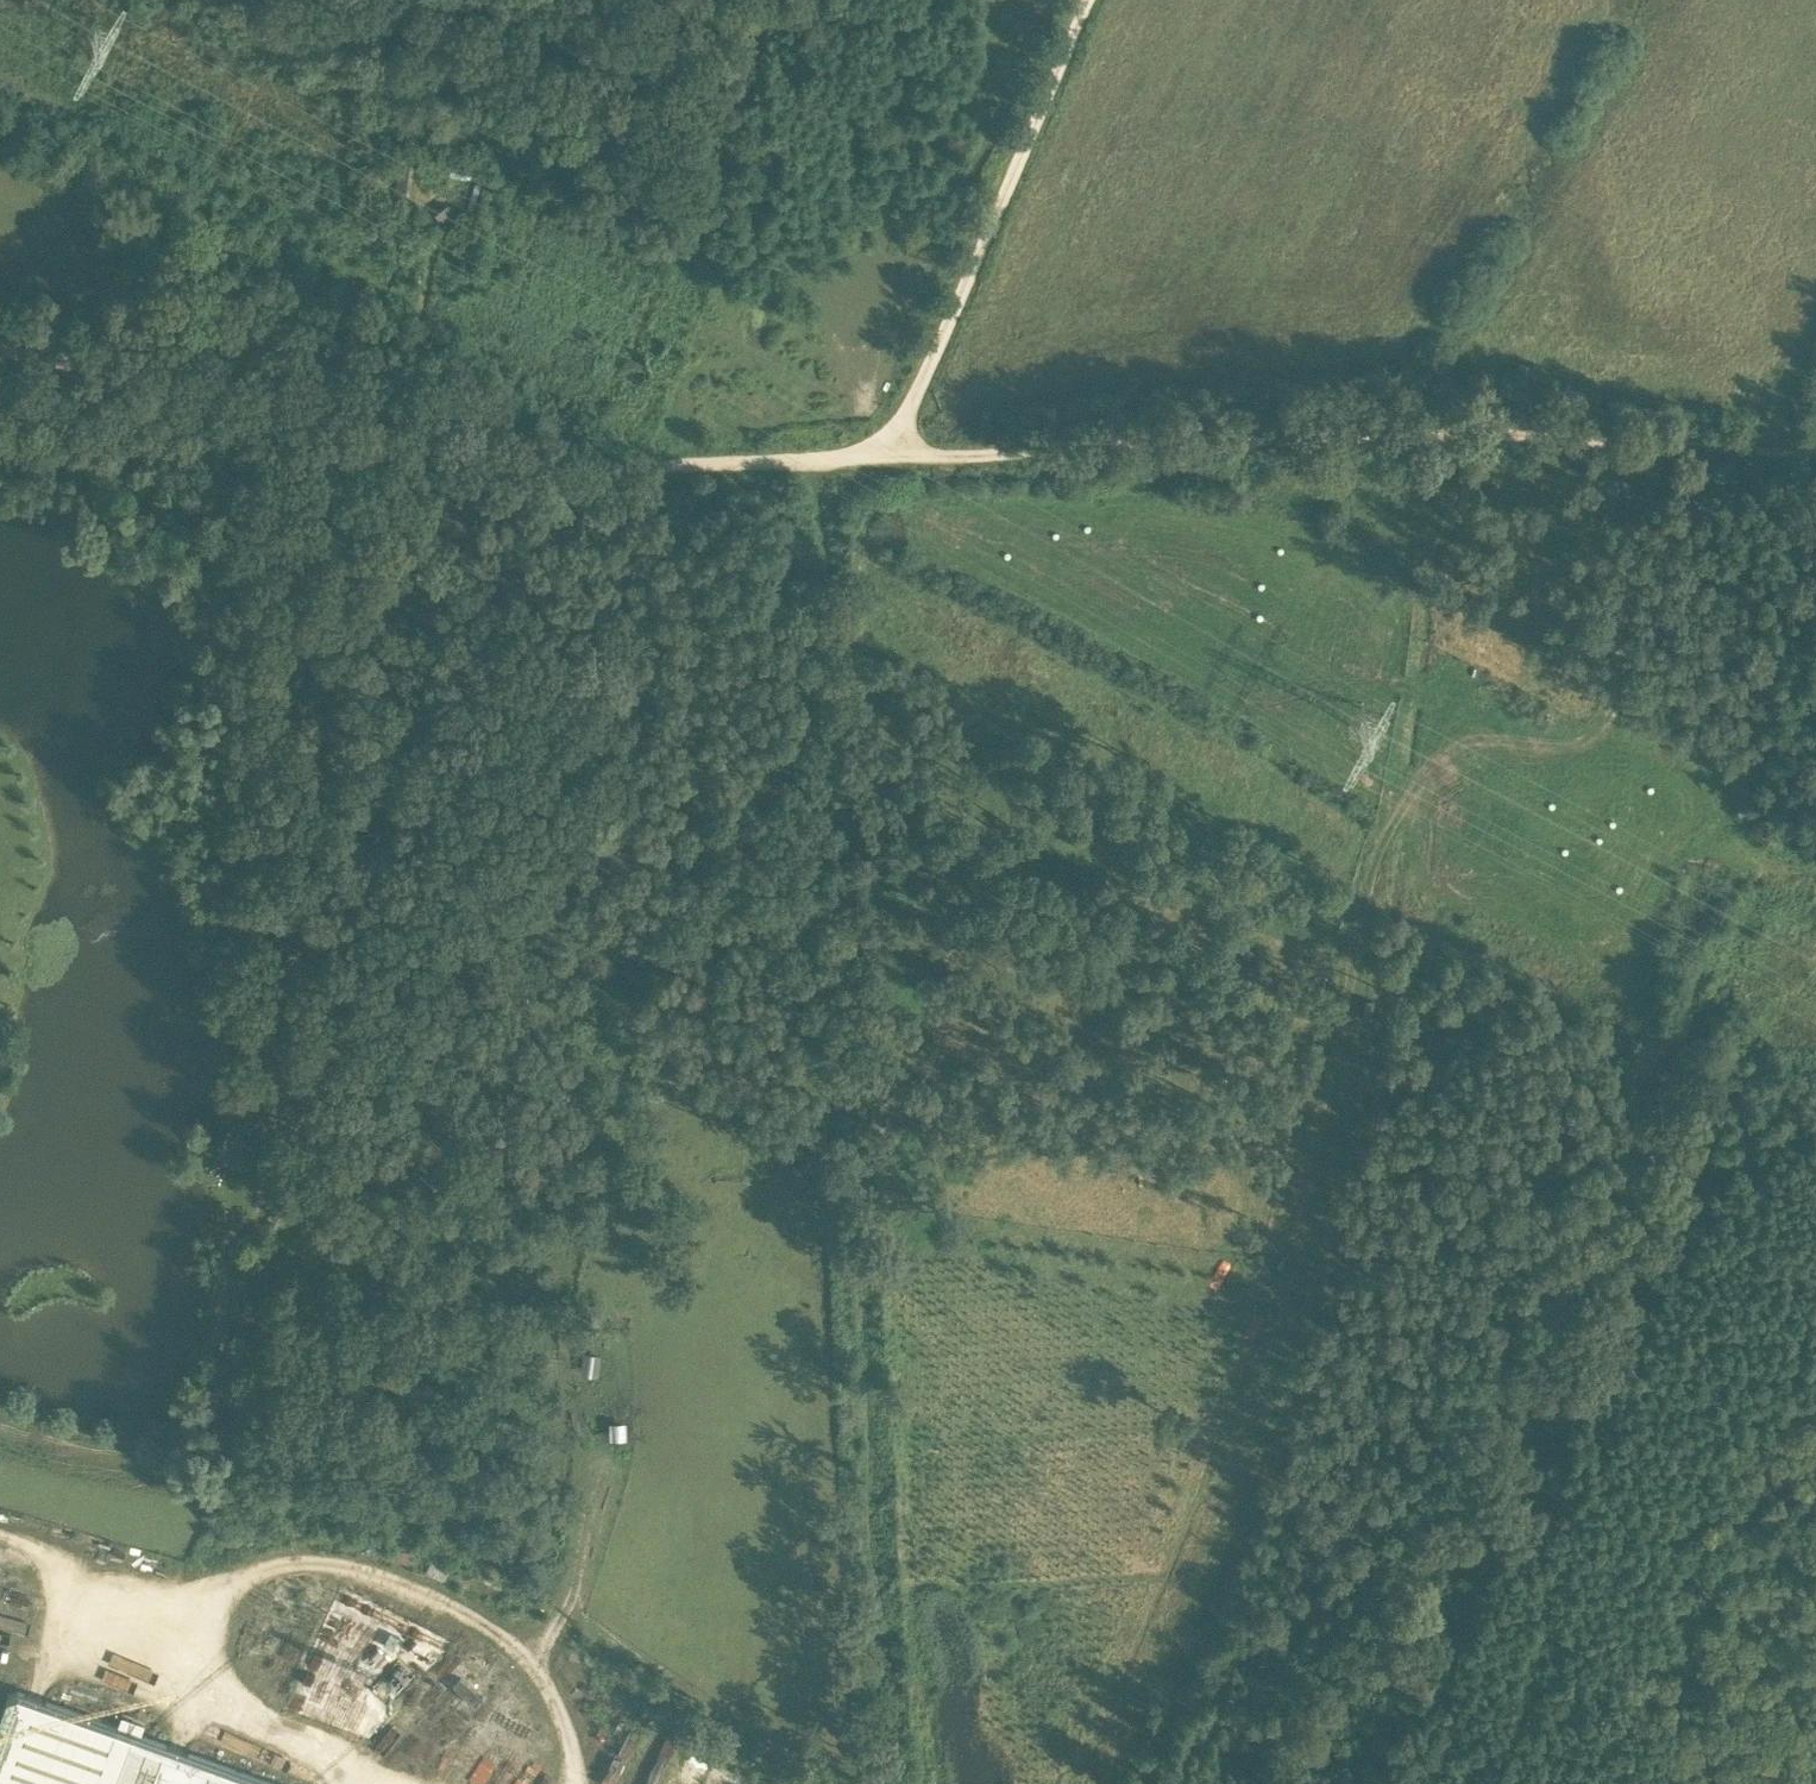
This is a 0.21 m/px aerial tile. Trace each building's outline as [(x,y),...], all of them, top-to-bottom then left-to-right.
[(480,186),(474,184),(468,209),(474,211),(480,186)] [(600,1359),(584,1358),(582,1379),(598,1380),(600,1359)] [(632,1426),(615,1425),(613,1441),(630,1442),(632,1426)] [(19,1692),(8,1695),(0,1718),(0,1783),(276,1783),(19,1692)]
